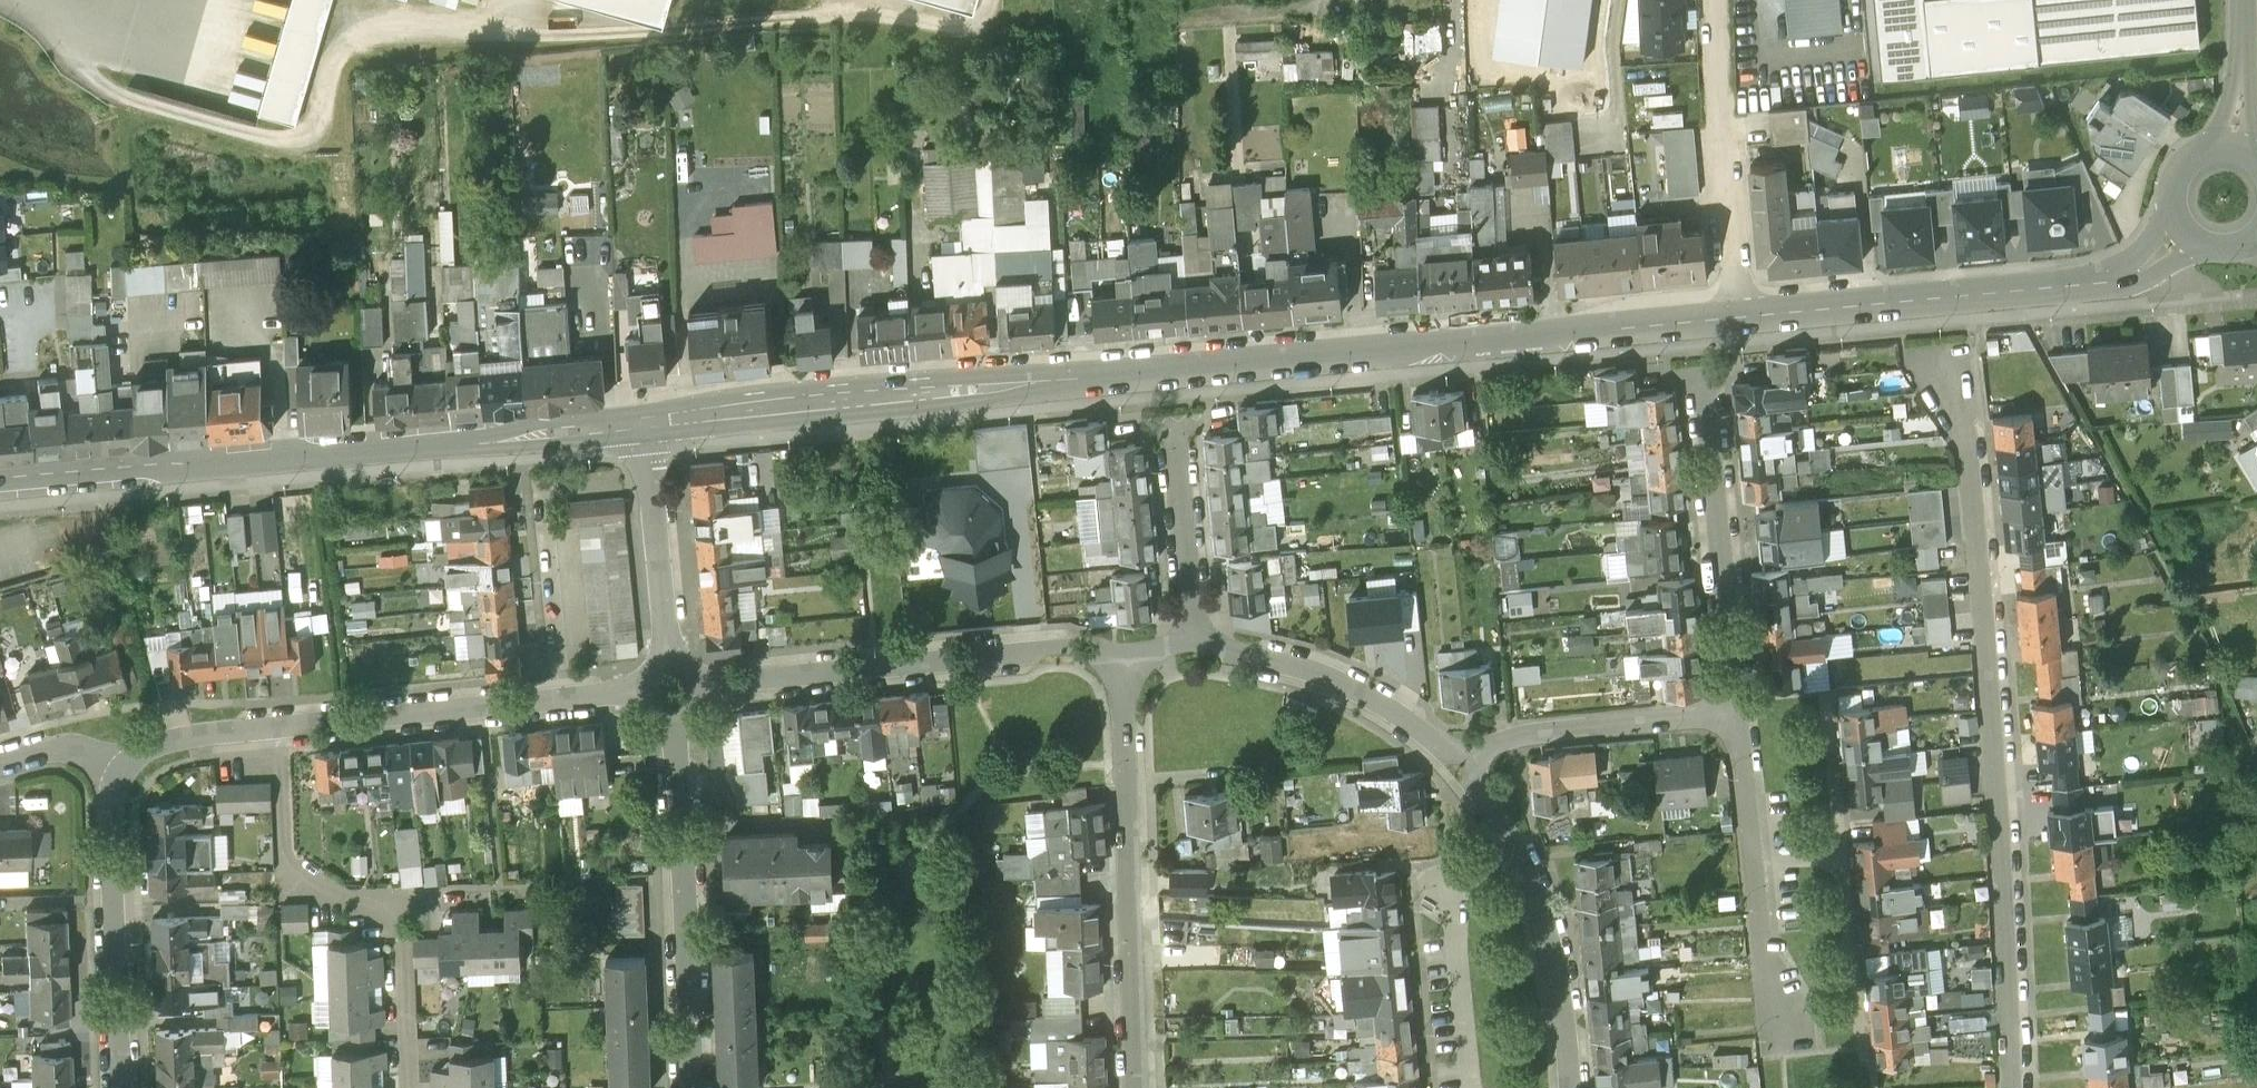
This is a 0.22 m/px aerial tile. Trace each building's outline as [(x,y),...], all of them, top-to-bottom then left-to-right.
[(252,7),(279,12),(280,1),(273,0),(253,0),(252,7)] [(333,0),(292,0),(258,118),(297,129),(333,0)] [(664,21),(670,0),(593,0),(664,21)] [(1545,0),(1499,0),(1492,54),(1538,60),(1545,0)] [(1538,60),(1582,65),(1590,0),(1545,0),(1538,60)] [(1642,50),(1682,49),(1680,11),(1683,11),(1682,0),(1641,0),(1642,50)] [(1839,0),(1785,0),(1786,16),(1840,11),(1839,0)] [(1931,72),(1924,0),(1874,0),(1882,77),(1931,72)] [(2038,61),(2032,0),(1924,0),(1931,72),(2038,61)] [(2038,61),(2200,46),(2195,0),(2032,0),(2038,61)] [(1840,11),(1786,16),(1789,40),(1842,35),(1840,11)] [(1439,24),(1405,25),(1406,49),(1440,48),(1439,24)] [(1236,38),(1236,53),(1278,52),(1278,36),(1236,38)] [(669,93),(676,107),(689,100),(682,86),(669,93)] [(2110,106),(2154,136),(2169,112),(2133,88),(2121,91),(2110,106)] [(1087,130),(1086,90),(1066,91),(1067,131),(1087,130)] [(2108,158),(2130,173),(2154,136),(2110,106),(2099,97),(2086,117),(2093,147),(2108,158)] [(1411,99),(1414,192),(1427,192),(1437,191),(1435,158),(1443,158),(1440,98),(1411,99)] [(1873,132),(1874,102),(1863,102),(1862,131),(1873,132)] [(1806,107),(1768,111),(1771,144),(1809,140),(1807,119),(1806,107)] [(1837,134),(1815,124),(1807,119),(1809,134),(1810,135),(1832,145),(1837,134)] [(1570,121),(1542,123),(1544,137),(1571,134),(1570,121)] [(1691,131),(1666,132),(1671,194),(1696,192),(1691,131)] [(1571,134),(1544,137),(1545,150),(1572,147),(1571,134)] [(1832,145),(1810,135),(1809,134),(1809,140),(1812,166),(1833,177),(1840,163),(1832,160),(1837,147),(1832,145)] [(1545,150),(1546,163),(1574,161),(1572,147),(1545,150)] [(1535,210),(1550,210),(1546,163),(1545,150),(1508,152),(1509,185),(1533,185),(1535,210)] [(926,217),(973,215),(970,154),(923,156),(926,217)] [(932,252),(935,302),(936,303),(950,302),(950,301),(984,298),(988,339),(987,339),(981,345),(982,346),(998,345),(995,251),(993,226),(992,182),(991,161),(991,154),(970,154),(973,215),(975,249),(932,252)] [(1493,197),(1494,231),(1503,231),(1501,181),(1486,181),(1485,156),(1468,157),(1470,186),(1492,185),(1492,187),(1499,187),(1499,197),(1493,197)] [(2130,173),(2108,158),(2098,171),(2121,187),(2130,173)] [(2082,159),(2054,171),(2055,184),(2071,183),(2072,194),(2093,184),(2082,159)] [(991,161),(992,182),(1024,181),(1022,160),(991,161)] [(1814,195),(1785,198),(1783,176),(1774,177),(1773,164),(1749,166),(1758,260),(1769,259),(1770,272),(1821,266),(1817,218),(1814,195)] [(992,182),(993,226),(1025,225),(1024,196),(1024,181),(992,182)] [(1285,221),(1285,232),(1311,230),(1311,181),(1285,181),(1285,221)] [(2010,182),(1996,183),(1997,196),(1998,196),(2000,217),(2013,216),(2010,182)] [(2055,184),(2024,187),(2029,243),(2076,238),(2072,194),(2071,183),(2055,184)] [(1471,230),(1471,232),(1494,231),(1493,197),(1492,187),(1492,185),(1470,186),(1470,208),(1471,230)] [(1953,188),(1939,189),(1942,223),(1956,221),(1954,201),(1955,200),(1953,188)] [(1939,189),(1925,191),(1926,203),(1927,203),(1929,224),(1942,223),(1939,189)] [(1414,192),(1415,214),(1428,213),(1427,192),(1414,192)] [(1854,192),(1828,194),(1830,217),(1817,218),(1821,266),(1861,263),(1854,192)] [(1024,196),(1025,225),(1047,225),(1047,195),(1024,196)] [(1883,195),(1869,196),(1872,229),(1885,228),(1883,207),(1884,207),(1883,195)] [(1955,200),(1954,201),(1956,221),(1959,254),(2003,250),(2000,217),(1998,196),(1997,196),(1955,200)] [(772,203),(732,206),(735,233),(693,237),(696,262),(777,255),(772,203)] [(1884,207),(1883,207),(1885,228),(1888,261),(1932,256),(1929,224),(1927,203),(1926,203),(1884,207)] [(1233,204),(1207,206),(1211,247),(1236,244),(1233,204)] [(1470,208),(1458,209),(1459,232),(1471,230),(1470,208)] [(1360,210),(1350,211),(1350,220),(1360,219),(1360,210)] [(1415,214),(1416,237),(1429,235),(1428,213),(1415,214)] [(1607,219),(1608,235),(1636,232),(1635,222),(1635,217),(1607,219)] [(1680,218),(1635,222),(1636,232),(1642,284),(1707,277),(1702,229),(1682,231),(1680,218)] [(1581,238),(1608,235),(1607,219),(1580,222),(1581,238)] [(1274,278),(1289,277),(1288,267),(1287,248),(1285,232),(1285,221),(1260,223),(1263,252),(1272,257),(1274,278)] [(1553,240),(1581,238),(1580,222),(1552,224),(1553,240)] [(993,226),(995,251),(1048,248),(1047,225),(1025,225),(993,226)] [(405,231),(406,260),(407,301),(425,299),(426,229),(405,231)] [(1285,232),(1287,248),(1307,246),(1313,246),(1311,230),(1285,232)] [(1529,250),(1495,253),(1494,231),(1471,232),(1472,252),(1472,255),(1476,300),(1533,294),(1531,273),(1530,256),(1529,250)] [(1636,232),(1608,235),(1613,287),(1642,284),(1636,232)] [(1416,237),(1417,258),(1464,253),(1463,238),(1430,241),(1429,235),(1416,237)] [(1608,235),(1581,238),(1585,289),(1613,287),(1608,235)] [(1110,237),(1084,240),(1086,260),(1088,260),(1129,257),(1128,250),(1111,252),(1110,237)] [(906,238),(892,239),(894,265),(907,265),(906,238)] [(1581,238),(1553,240),(1558,292),(1585,289),(1581,238)] [(1153,239),(1128,241),(1128,250),(1129,257),(1130,272),(1131,272),(1155,270),(1153,239)] [(872,240),(843,241),(844,268),(873,266),(872,240)] [(1062,242),(1062,247),(1065,298),(1091,296),(1089,277),(1088,260),(1086,260),(1084,240),(1062,242)] [(843,241),(813,242),(814,269),(843,268),(844,268),(843,241)] [(1236,244),(1211,247),(1214,275),(1239,273),(1236,244)] [(1307,246),(1287,248),(1288,267),(1309,265),(1307,246)] [(1048,248),(995,251),(998,345),(1067,338),(1065,298),(1062,247),(1048,248)] [(1417,258),(1417,263),(1419,305),(1476,300),(1472,255),(1472,252),(1464,253),(1417,258)] [(279,254),(202,261),(203,287),(280,281),(279,254)] [(1539,256),(1530,256),(1531,273),(1540,272),(1539,256)] [(442,293),(475,292),(474,266),(474,257),(441,258),(442,293)] [(1088,260),(1089,277),(1116,275),(1130,272),(1129,257),(1088,260)] [(1309,265),(1288,267),(1289,277),(1293,317),(1342,313),(1340,293),(1347,292),(1344,258),(1336,258),(1336,257),(1330,258),(1331,263),(1309,265)] [(1417,263),(1388,266),(1387,259),(1375,260),(1376,267),(1375,267),(1377,309),(1419,305),(1417,263)] [(391,260),(393,302),(407,301),(406,260),(391,260)] [(202,261),(163,264),(164,292),(203,289),(203,287),(202,261)] [(540,281),(519,282),(520,295),(547,294),(547,281),(567,280),(566,262),(539,263),(540,281)] [(164,292),(163,264),(109,268),(112,297),(164,292)] [(477,321),(477,325),(490,325),(490,326),(499,325),(501,358),(505,358),(506,368),(524,367),(522,331),(520,295),(519,282),(518,265),(474,266),(475,292),(476,310),(477,321)] [(907,265),(894,265),(894,286),(908,285),(907,265)] [(21,280),(20,266),(3,267),(3,268),(0,269),(0,282),(21,280)] [(1155,270),(1131,272),(1135,332),(1174,328),(1171,286),(1170,268),(1155,270)] [(1130,272),(1116,275),(1117,293),(1091,296),(1094,336),(1135,332),(1131,272),(1130,272)] [(91,273),(65,275),(67,317),(68,345),(74,345),(74,344),(89,343),(92,342),(91,331),(92,331),(91,273)] [(1214,275),(1213,275),(1213,282),(1200,283),(1202,326),(1243,322),(1239,281),(1240,280),(1239,273),(1214,275)] [(1116,275),(1089,277),(1091,296),(1117,293),(1116,275)] [(1274,278),(1254,279),(1258,321),(1293,317),(1289,277),(1274,278)] [(1240,280),(1239,281),(1243,322),(1258,321),(1254,279),(1240,280)] [(1200,283),(1185,285),(1188,327),(1202,326),(1200,283)] [(1185,285),(1171,286),(1174,328),(1188,327),(1185,285)] [(659,292),(642,294),(644,319),(661,318),(661,316),(659,292)] [(627,293),(614,293),(615,335),(629,334),(627,293)] [(984,298),(950,301),(950,302),(954,349),(982,346),(981,345),(987,339),(988,339),(984,298)] [(407,301),(410,339),(428,337),(425,299),(407,301)] [(410,339),(407,301),(393,302),(397,353),(411,352),(410,339)] [(950,302),(936,303),(935,302),(909,306),(909,309),(911,353),(954,349),(950,302)] [(765,305),(719,310),(719,318),(689,321),(695,375),(772,367),(765,305)] [(874,305),(861,306),(862,313),(875,312),(874,305)] [(382,307),(361,308),(362,321),(382,320),(382,307)] [(862,313),(858,314),(862,358),(911,353),(909,309),(875,312),(862,313)] [(472,310),(463,311),(463,322),(477,321),(476,310),(472,310)] [(813,310),(797,312),(799,326),(815,325),(813,310)] [(674,315),(661,316),(661,318),(665,355),(677,353),(674,315)] [(661,318),(644,319),(645,338),(625,340),(626,352),(630,351),(633,380),(667,377),(665,355),(661,318)] [(362,321),(361,321),(362,348),(383,346),(382,320),(362,321)] [(463,322),(461,322),(461,327),(460,327),(462,348),(463,348),(465,370),(481,368),(480,353),(477,325),(477,321),(463,322)] [(799,326),(796,327),(800,364),(834,361),(831,323),(815,325),(799,326)] [(490,325),(477,325),(480,353),(492,352),(490,326),(490,325)] [(567,327),(522,331),(524,367),(527,410),(573,406),(569,358),(567,327)] [(92,331),(91,331),(92,342),(104,342),(103,330),(92,331)] [(2222,334),(2226,380),(2256,377),(2256,331),(2222,334)] [(297,337),(283,337),(284,364),(298,364),(297,337)] [(428,337),(410,339),(411,352),(423,351),(429,350),(428,337)] [(1998,338),(1986,339),(1987,355),(1999,354),(1998,338)] [(2147,341),(2087,347),(2090,378),(2092,395),(2152,390),(2147,341)] [(92,342),(89,343),(93,387),(108,386),(104,342),(92,342)] [(89,343),(74,344),(74,345),(78,389),(93,387),(89,343)] [(429,350),(423,351),(423,366),(426,365),(427,380),(436,379),(448,378),(447,371),(445,349),(429,350)] [(423,351),(411,352),(412,381),(427,380),(426,365),(423,366),(423,351)] [(397,353),(394,354),(397,383),(375,385),(378,424),(415,420),(412,381),(411,352),(397,353)] [(2087,352),(2048,355),(2063,381),(2090,378),(2087,352)] [(1786,355),(1768,357),(1770,377),(1770,381),(1770,383),(1773,383),(1803,380),(1810,379),(1807,353),(1786,355)] [(616,354),(569,358),(573,406),(618,402),(616,354)] [(259,358),(206,363),(206,372),(209,438),(263,434),(261,400),(259,358)] [(327,368),(297,370),(300,430),(351,426),(350,413),(351,413),(351,406),(350,406),(348,361),(327,362),(327,368)] [(2190,363),(2174,365),(2178,405),(2194,403),(2190,363)] [(142,367),(143,382),(168,380),(167,375),(167,365),(142,367)] [(2174,365),(2159,367),(2164,423),(2180,422),(2178,405),(2174,365)] [(506,368),(492,369),(495,413),(527,410),(524,367),(506,368)] [(465,370),(447,371),(448,378),(451,417),(484,414),(481,371),(481,370),(481,368),(465,370)] [(481,370),(481,371),(484,414),(495,413),(492,369),(481,370)] [(1597,373),(1596,374),(1598,400),(1622,398),(1622,397),(1635,396),(1637,395),(1636,390),(1637,390),(1635,370),(1616,372),(1597,373)] [(206,372),(167,375),(168,380),(170,442),(209,438),(206,372)] [(448,378),(436,379),(440,418),(451,417),(448,378)] [(56,379),(37,380),(39,405),(58,403),(56,379)] [(427,380),(412,381),(415,420),(440,418),(436,379),(427,380)] [(143,382),(130,383),(133,445),(170,442),(168,380),(143,382)] [(1803,380),(1773,383),(1776,406),(1805,403),(1803,380)] [(1752,383),(1733,385),(1736,410),(1735,410),(1735,411),(1776,406),(1773,383),(1770,383),(1770,381),(1752,383)] [(133,445),(130,383),(108,386),(93,387),(97,448),(133,445)] [(93,387),(78,389),(80,410),(59,412),(57,412),(61,452),(97,448),(93,387)] [(1655,393),(1638,394),(1638,395),(1637,395),(1635,396),(1637,420),(1642,420),(1678,416),(1677,416),(1674,391),(1655,393)] [(1463,392),(1438,394),(1441,430),(1452,429),(1467,427),(1463,392)] [(1438,394),(1412,397),(1415,432),(1429,431),(1441,430),(1438,394)] [(1635,396),(1622,397),(1622,398),(1625,421),(1637,420),(1635,396)] [(272,400),(261,400),(263,434),(265,433),(273,427),(272,400)] [(58,403),(39,405),(43,453),(61,452),(57,412),(59,412),(58,403)] [(1905,403),(1893,404),(1894,417),(1906,416),(1905,403)] [(39,405),(25,406),(30,454),(43,453),(39,405)] [(1257,407),(1238,409),(1240,429),(1241,429),(1242,434),(1244,434),(1244,435),(1266,433),(1281,431),(1278,405),(1276,405),(1257,407)] [(0,408),(0,457),(30,454),(25,406),(0,408)] [(1776,406),(1735,411),(1737,433),(1774,429),(1772,418),(1771,408),(1776,407),(1776,406)] [(2245,417),(2253,431),(2256,428),(2256,409),(2245,417)] [(2069,411),(2056,412),(2058,429),(2071,428),(2069,411)] [(1782,416),(1776,417),(1777,418),(1772,418),(1774,429),(1791,427),(1790,415),(1784,416),(1784,414),(1782,414),(1782,416)] [(2031,415),(1993,419),(1996,444),(2033,440),(2031,415)] [(1678,416),(1642,420),(1643,431),(1644,442),(1680,438),(1678,416)] [(1366,418),(1344,420),(1345,433),(1368,430),(1366,418)] [(1637,420),(1625,421),(1626,433),(1643,431),(1642,420),(1637,420)] [(1928,421),(1919,422),(1919,429),(1929,429),(1928,421)] [(1068,426),(1066,426),(1068,448),(1069,453),(1074,452),(1105,449),(1108,449),(1108,447),(1108,442),(1106,422),(1068,426)] [(2227,422),(2211,422),(2212,436),(2228,435),(2227,422)] [(2206,423),(2187,424),(2188,438),(2207,437),(2206,423)] [(1064,427),(1054,428),(1056,448),(1068,448),(1066,426),(1063,426),(1064,427)] [(1467,427),(1452,429),(1453,433),(1454,439),(1456,438),(1456,440),(1454,441),(1454,445),(1468,444),(1467,439),(1468,439),(1467,427)] [(1791,427),(1774,429),(1775,440),(1791,439),(1792,439),(1790,428),(1791,428),(1791,427)] [(1791,428),(1790,428),(1792,439),(1806,438),(1805,427),(1791,428)] [(1452,429),(1441,430),(1442,447),(1454,445),(1454,441),(1456,440),(1456,438),(1454,439),(1453,433),(1452,429)] [(1774,429),(1737,433),(1740,455),(1776,451),(1775,440),(1774,429)] [(1441,430),(1429,431),(1430,435),(1429,435),(1430,441),(1428,441),(1428,443),(1430,443),(1431,448),(1442,447),(1441,430)] [(1643,431),(1626,433),(1627,444),(1644,442),(1643,431)] [(1223,435),(1204,437),(1207,462),(1206,462),(1206,463),(1242,459),(1242,460),(1247,460),(1247,459),(1244,435),(1244,434),(1242,434),(1241,433),(1223,435)] [(1266,433),(1244,435),(1247,459),(1269,456),(1266,433)] [(1608,435),(1600,436),(1601,447),(1609,447),(1608,435)] [(1680,438),(1644,442),(1645,453),(1646,465),(1682,461),(1680,438)] [(1791,439),(1775,440),(1776,451),(1792,450),(1791,439)] [(2033,440),(1996,444),(1998,467),(2036,464),(2034,444),(2033,440)] [(2085,440),(2078,441),(2080,458),(2088,457),(2085,440)] [(1644,442),(1627,444),(1628,455),(1645,453),(1644,442)] [(2049,442),(2034,444),(2036,464),(2051,462),(2049,442)] [(1126,445),(1108,447),(1108,449),(1105,449),(1108,472),(1148,468),(1147,468),(1145,443),(1126,445)] [(1818,448),(1808,448),(1810,459),(1811,471),(1829,470),(1827,448),(1818,448)] [(1105,449),(1074,452),(1077,475),(1108,473),(1108,472),(1105,449)] [(1792,450),(1776,451),(1777,462),(1793,461),(1792,450)] [(1776,451),(1740,455),(1742,477),(1778,474),(1777,462),(1776,451)] [(1645,453),(1628,455),(1629,467),(1646,465),(1645,453)] [(1242,459),(1206,463),(1208,485),(1244,481),(1243,470),(1242,460),(1242,459)] [(1810,459),(1794,461),(1795,472),(1811,471),(1810,459)] [(1682,461),(1646,465),(1647,475),(1648,487),(1685,483),(1682,461)] [(1793,461),(1777,462),(1778,474),(1795,472),(1794,461),(1793,461)] [(2051,462),(2036,464),(2038,487),(2038,488),(2061,485),(2059,461),(2051,462)] [(724,463),(690,466),(693,491),(726,488),(725,477),(724,463)] [(2036,464),(1998,467),(2000,491),(2038,487),(2036,464)] [(1629,467),(1630,477),(1647,475),(1646,465),(1629,467)] [(1148,468),(1108,472),(1108,473),(1108,474),(1112,473),(1113,483),(1114,494),(1151,490),(1148,468)] [(1260,468),(1243,470),(1244,481),(1261,479),(1260,468)] [(1795,472),(1778,474),(1779,485),(1783,484),(1783,485),(1789,484),(1789,487),(1791,486),(1791,484),(1797,484),(1795,472)] [(1778,474),(1742,477),(1744,501),(1780,497),(1779,485),(1778,474)] [(1647,475),(1630,477),(1631,489),(1648,487),(1647,475)] [(741,476),(725,477),(726,488),(742,486),(741,476)] [(1630,477),(1614,479),(1614,490),(1631,489),(1630,477)] [(1261,479),(1244,481),(1245,492),(1262,491),(1261,479)] [(1244,481),(1208,485),(1210,507),(1246,503),(1245,492),(1244,481)] [(1113,483),(1096,484),(1097,496),(1114,494),(1113,483)] [(1685,483),(1648,487),(1649,498),(1651,510),(1687,506),(1685,483)] [(1096,484),(1079,486),(1080,498),(1097,496),(1096,484)] [(503,485),(470,488),(471,502),(472,513),(506,509),(503,485)] [(2061,485),(2038,488),(2041,510),(2063,508),(2061,485)] [(742,486),(726,488),(727,498),(743,497),(742,486)] [(1648,487),(1631,489),(1633,499),(1649,498),(1648,487)] [(2038,487),(2000,491),(2003,515),(2041,511),(2041,510),(2038,488),(2038,487)] [(726,488),(693,491),(695,514),(729,511),(727,498),(726,488)] [(1631,489),(1614,490),(1615,501),(1633,499),(1631,489)] [(938,496),(934,501),(929,501),(924,507),(925,515),(915,526),(916,538),(924,544),(935,542),(940,536),(947,542),(946,544),(947,544),(946,549),(946,550),(949,555),(948,556),(942,557),(943,559),(945,559),(946,575),(947,575),(950,578),(954,578),(955,588),(956,588),(959,590),(959,591),(963,590),(964,597),(965,597),(980,610),(981,611),(982,611),(982,610),(995,594),(996,594),(995,587),(999,587),(1000,586),(1002,583),(1001,573),(1006,573),(1006,572),(1008,569),(1009,569),(1007,553),(1009,552),(1009,550),(1003,551),(1002,550),(1004,544),(998,529),(1001,526),(1000,518),(990,509),(989,501),(983,496),(978,497),(973,492),(967,493),(964,490),(946,492),(943,495),(938,496)] [(1151,490),(1114,494),(1116,507),(1118,527),(1119,539),(1155,535),(1151,490)] [(1949,491),(1941,491),(1942,505),(1950,504),(1949,491)] [(1607,493),(1594,495),(1596,508),(1609,507),(1607,493)] [(1114,494),(1097,496),(1099,507),(1104,507),(1104,508),(1116,507),(1114,494)] [(1080,498),(1084,540),(1086,540),(1086,541),(1102,539),(1101,529),(1118,527),(1116,507),(1104,508),(1104,507),(1099,507),(1097,496),(1080,498)] [(624,498),(611,499),(613,522),(624,521),(626,520),(624,498)] [(1912,498),(1900,499),(1901,520),(1912,519),(1912,499),(1912,498)] [(1926,498),(1912,499),(1912,519),(1919,519),(1919,514),(1927,514),(1926,498)] [(611,499),(599,500),(602,523),(613,522),(611,499)] [(599,500),(588,502),(590,524),(602,523),(599,500)] [(1819,500),(1803,501),(1803,508),(1793,509),(1794,521),(1811,520),(1812,529),(1821,528),(1819,500)] [(471,502),(455,504),(456,514),(472,513),(471,502)] [(588,502),(576,503),(578,525),(579,525),(590,524),(588,502)] [(576,503),(564,504),(566,526),(578,525),(576,503)] [(1246,503),(1210,507),(1213,529),(1249,526),(1248,514),(1246,503)] [(440,515),(456,514),(455,504),(439,505),(440,515)] [(755,508),(743,510),(744,523),(746,523),(757,521),(755,508)] [(1503,508),(1493,509),(1494,517),(1504,516),(1503,508)] [(506,509),(472,513),(474,536),(508,533),(506,509)] [(1793,509),(1757,513),(1759,536),(1795,533),(1794,521),(1793,509)] [(274,510),(251,513),(255,548),(278,546),(274,510)] [(743,510),(729,512),(730,524),(744,523),(743,510)] [(729,511),(695,514),(697,538),(731,535),(730,524),(729,512),(729,511)] [(1278,511),(1268,512),(1269,522),(1278,522),(1278,511)] [(2041,511),(2003,515),(2006,546),(2019,544),(2042,542),(2044,542),(2041,511)] [(472,513),(456,514),(456,515),(443,516),(446,539),(474,536),(472,513)] [(1264,513),(1248,514),(1249,526),(1266,524),(1264,513)] [(243,514),(227,515),(231,551),(247,549),(243,514)] [(1476,517),(1461,518),(1462,528),(1477,527),(1476,517)] [(1614,539),(1625,538),(1642,536),(1641,524),(1640,518),(1613,520),(1614,539)] [(757,521),(746,523),(747,533),(772,529),(770,520),(757,521)] [(1811,520),(1794,521),(1795,533),(1812,531),(1812,529),(1811,520)] [(613,522),(602,523),(603,535),(626,533),(624,521),(613,522)] [(1677,521),(1641,524),(1642,536),(1643,548),(1679,544),(1677,521)] [(590,524),(579,525),(580,537),(603,535),(602,523),(590,524)] [(744,523),(730,524),(731,535),(747,533),(746,523),(744,523)] [(1318,523),(1305,524),(1306,534),(1319,533),(1318,523)] [(1266,524),(1249,526),(1250,537),(1267,535),(1266,524)] [(1304,524),(1287,525),(1287,536),(1305,534),(1304,524)] [(1427,524),(1413,525),(1415,540),(1429,539),(1427,524)] [(1249,526),(1213,529),(1215,553),(1251,549),(1250,537),(1249,526)] [(1118,527),(1101,529),(1102,539),(1102,540),(1119,539),(1118,527)] [(1821,528),(1812,529),(1812,531),(1813,542),(1823,541),(1821,528)] [(1812,531),(1795,533),(1796,544),(1813,542),(1812,531)] [(747,533),(731,535),(733,558),(764,555),(761,532),(747,533)] [(508,533),(474,536),(475,549),(476,560),(510,556),(508,533)] [(626,533),(603,535),(604,547),(627,545),(626,533)] [(1795,533),(1759,536),(1761,560),(1797,556),(1798,556),(1796,544),(1795,533)] [(603,535),(580,537),(581,549),(604,547),(603,535)] [(731,535),(697,538),(700,562),(733,558),(731,535)] [(1155,535),(1119,539),(1120,550),(1121,562),(1158,558),(1155,535)] [(1642,536),(1625,538),(1626,549),(1643,548),(1642,536)] [(1102,539),(1086,541),(1087,553),(1103,551),(1102,540),(1102,539)] [(1119,539),(1102,540),(1103,551),(1120,550),(1119,539)] [(1617,541),(1604,543),(1605,552),(1613,551),(1618,551),(1617,541)] [(1813,542),(1796,544),(1798,556),(1808,555),(1809,561),(1824,560),(1823,541),(1813,542)] [(2042,542),(2019,544),(2021,569),(2045,566),(2042,542)] [(1500,543),(1494,544),(1495,560),(1504,559),(1503,550),(1503,543),(1500,543)] [(1679,544),(1643,548),(1644,559),(1646,571),(1682,567),(1679,544)] [(627,545),(604,547),(605,559),(628,557),(627,545)] [(1408,546),(1401,547),(1402,555),(1400,555),(1401,558),(1400,558),(1401,567),(1410,566),(1408,546)] [(604,547),(581,549),(583,561),(605,559),(604,547)] [(1643,548),(1626,549),(1628,560),(1644,559),(1643,548)] [(475,549),(459,551),(460,561),(461,561),(461,562),(476,560),(475,549)] [(1517,549),(1503,550),(1504,559),(1504,561),(1515,560),(1518,554),(1517,549)] [(1613,551),(1605,552),(1605,563),(1614,562),(1613,551)] [(449,553),(430,554),(431,563),(450,561),(449,553)] [(764,555),(733,558),(735,582),(752,580),(766,579),(764,555)] [(510,556),(476,560),(478,571),(479,583),(512,580),(510,556)] [(628,557),(605,559),(607,572),(629,570),(628,557)] [(404,558),(377,561),(378,570),(405,567),(404,558)] [(733,558),(700,562),(702,585),(735,582),(733,558)] [(605,559),(583,561),(584,574),(607,572),(605,559)] [(1644,559),(1628,560),(1629,573),(1646,571),(1644,559)] [(476,560),(461,562),(462,572),(478,571),(476,560)] [(1504,561),(1500,561),(1502,587),(1519,586),(1517,560),(1515,560),(1504,561)] [(460,561),(449,562),(451,586),(462,585),(463,585),(461,562),(461,561),(460,561)] [(1264,561),(1227,565),(1230,588),(1266,584),(1265,573),(1264,561)] [(1481,562),(1469,564),(1469,572),(1482,570),(1481,562)] [(1303,564),(1291,565),(1292,570),(1291,570),(1292,582),(1292,583),(1304,582),(1303,564)] [(2045,566),(2021,569),(2024,593),(2047,591),(2045,566)] [(629,570),(607,572),(608,584),(631,582),(629,570)] [(1291,570),(1282,571),(1283,583),(1292,582),(1291,570)] [(1788,570),(1752,574),(1754,597),(1790,594),(1789,579),(1788,570)] [(478,571),(462,572),(463,585),(479,583),(478,571)] [(1282,571),(1265,573),(1266,584),(1283,583),(1282,571)] [(607,572),(584,574),(585,587),(608,584),(607,572)] [(1148,573),(1112,576),(1113,589),(1114,600),(1150,596),(1148,573)] [(300,574),(290,575),(292,598),(302,597),(300,574)] [(1112,576),(1096,578),(1097,590),(1113,589),(1112,576)] [(1801,578),(1789,579),(1790,594),(1807,592),(1807,591),(1806,580),(1801,581),(1801,578)] [(1946,578),(1921,580),(1923,593),(1947,591),(1946,578)] [(438,579),(428,579),(429,587),(439,586),(438,579)] [(1694,579),(1658,583),(1659,595),(1661,607),(1697,603),(1694,579)] [(512,580),(479,583),(480,596),(481,607),(514,604),(512,580)] [(752,580),(735,582),(737,592),(753,591),(752,580)] [(231,582),(220,584),(222,598),(233,596),(231,582)] [(631,582),(608,584),(609,596),(632,594),(631,582)] [(735,582),(702,585),(704,609),(738,605),(737,592),(735,582)] [(1292,583),(1293,592),(1306,591),(1305,582),(1304,582),(1292,583)] [(463,585),(462,585),(463,599),(464,599),(464,598),(480,596),(479,583),(463,585)] [(1283,583),(1266,584),(1267,596),(1284,594),(1283,583)] [(2164,583),(2154,584),(2155,592),(2165,591),(2164,583)] [(608,584),(585,587),(586,599),(609,596),(608,584)] [(1266,584),(1230,588),(1232,612),(1268,608),(1267,596),(1266,584)] [(1097,590),(1096,590),(1097,601),(1114,600),(1113,589),(1097,590)] [(1096,590),(1085,591),(1086,602),(1089,602),(1097,601),(1096,590)] [(1816,590),(1807,591),(1807,592),(1808,603),(1809,603),(1817,602),(1816,590)] [(2024,593),(2017,594),(2020,625),(2058,621),(2054,590),(2024,593)] [(1947,591),(1923,593),(1924,606),(1948,603),(1947,591)] [(1421,628),(1417,592),(1399,594),(1402,629),(1421,628)] [(1509,592),(1500,593),(1503,615),(1512,614),(1509,592)] [(1807,592),(1790,594),(1791,605),(1806,603),(1808,603),(1807,592)] [(632,594),(609,596),(610,609),(633,607),(632,594)] [(1402,629),(1399,594),(1349,599),(1352,634),(1402,629)] [(1790,594),(1754,597),(1756,619),(1792,616),(1791,605),(1790,594)] [(2102,594),(2088,596),(2091,615),(2105,612),(2102,594)] [(1659,595),(1643,597),(1644,608),(1661,607),(1659,595)] [(480,596),(464,598),(464,599),(465,608),(465,609),(481,607),(480,596)] [(609,596),(586,599),(588,611),(610,609),(609,596)] [(1150,596),(1114,600),(1115,611),(1117,623),(1153,619),(1150,596)] [(1643,597),(1625,599),(1626,610),(1644,608),(1643,597)] [(1114,600),(1097,601),(1098,612),(1115,611),(1114,600)] [(1097,601),(1089,602),(1090,614),(1098,612),(1097,601)] [(1697,603),(1661,607),(1662,618),(1663,628),(1663,629),(1699,625),(1697,603)] [(1806,603),(1791,605),(1792,616),(1793,616),(1807,615),(1806,603)] [(1948,603),(1924,606),(1925,618),(1949,616),(1948,603)] [(514,604),(481,607),(482,618),(483,631),(517,627),(514,604)] [(284,605),(261,607),(264,637),(287,635),(286,619),(285,619),(284,605)] [(738,605),(704,609),(707,632),(740,629),(739,618),(738,605)] [(261,607),(238,610),(239,623),(241,639),(264,637),(261,607)] [(366,607),(354,608),(355,619),(367,619),(366,607)] [(481,607),(465,609),(466,619),(482,618),(481,607)] [(633,607),(610,609),(612,621),(634,619),(633,607)] [(1661,607),(1644,608),(1645,620),(1662,618),(1661,607)] [(465,608),(450,610),(451,620),(466,619),(465,609),(465,608)] [(1662,618),(1645,620),(1644,608),(1626,610),(1627,611),(1629,632),(1646,630),(1663,628),(1662,618)] [(610,609),(588,611),(589,624),(612,621),(610,609)] [(756,616),(739,618),(740,629),(756,627),(757,627),(756,616)] [(1792,616),(1756,619),(1759,642),(1795,638),(1794,627),(1793,616),(1792,616)] [(1949,616),(1925,618),(1926,631),(1950,628),(1949,616)] [(297,617),(287,618),(287,619),(286,619),(287,635),(299,634),(297,617)] [(1592,617),(1579,618),(1580,631),(1593,630),(1592,617)] [(482,618),(466,619),(467,633),(483,631),(482,618)] [(128,619),(116,622),(120,637),(132,634),(128,619)] [(367,619),(348,620),(349,632),(367,631),(367,619)] [(466,619),(451,620),(453,634),(467,633),(466,619)] [(634,619),(612,621),(613,633),(636,631),(634,619)] [(2103,619),(2095,620),(2096,632),(2105,631),(2103,619)] [(202,620),(191,621),(191,628),(202,627),(202,620)] [(612,621),(589,624),(590,635),(613,633),(612,621)] [(2058,621),(2020,625),(2023,655),(2035,654),(2059,651),(2061,651),(2058,621)] [(239,623),(227,624),(229,641),(240,640),(241,639),(239,623)] [(1699,625),(1663,629),(1665,651),(1701,647),(1699,625)] [(1810,625),(1794,627),(1795,638),(1811,636),(1810,625)] [(202,627),(191,628),(193,644),(204,643),(202,627)] [(517,627),(483,631),(484,644),(485,654),(519,651),(517,627)] [(756,627),(740,629),(741,639),(757,638),(756,627)] [(766,627),(757,628),(758,638),(767,637),(766,627)] [(191,628),(181,629),(181,630),(183,645),(193,644),(191,628)] [(1663,628),(1646,630),(1648,653),(1665,651),(1663,629),(1663,628)] [(1950,628),(1926,631),(1927,643),(1952,641),(1950,628)] [(740,629),(707,632),(709,657),(742,654),(741,639),(740,629)] [(1923,629),(1915,629),(1916,640),(1924,640),(1923,629)] [(181,630),(167,631),(168,647),(183,645),(181,630)] [(483,631),(467,633),(469,645),(484,644),(483,631)] [(636,631),(613,633),(614,645),(637,643),(636,631)] [(75,632),(64,635),(72,661),(82,658),(77,638),(75,632)] [(299,634),(287,635),(291,668),(315,666),(312,632),(299,634)] [(467,633),(453,634),(456,658),(470,657),(470,656),(469,645),(467,633)] [(613,633),(590,635),(591,647),(614,645),(613,633)] [(1568,634),(1569,650),(1589,649),(1588,633),(1568,634)] [(89,634),(77,638),(82,658),(93,655),(89,634)] [(64,635),(53,638),(60,664),(72,661),(64,635)] [(287,635),(264,637),(267,670),(291,668),(287,635)] [(1811,636),(1795,638),(1796,649),(1813,648),(1811,636)] [(1813,648),(1796,649),(1797,659),(1801,659),(1801,660),(1823,658),(1821,636),(1811,636),(1813,648)] [(11,637),(2,640),(4,647),(13,645),(11,637)] [(241,639),(240,640),(244,673),(267,670),(264,637),(241,639)] [(1795,638),(1759,642),(1761,664),(1801,660),(1801,659),(1797,659),(1796,649),(1795,638)] [(229,641),(217,642),(220,675),(244,673),(240,640),(229,641)] [(1463,641),(1451,642),(1452,651),(1463,650),(1464,650),(1463,641)] [(204,643),(193,644),(197,678),(220,675),(217,642),(204,643)] [(637,643),(614,645),(615,658),(638,656),(637,643)] [(183,645),(168,647),(172,680),(197,678),(193,644),(183,645)] [(484,644),(469,645),(470,656),(485,654),(484,644)] [(127,645),(117,648),(120,657),(130,654),(127,645)] [(614,645),(591,647),(592,660),(615,658),(614,645)] [(1701,647),(1665,651),(1667,672),(1667,673),(1703,670),(1701,647)] [(117,648),(94,655),(104,691),(127,684),(120,657),(117,648)] [(1464,650),(1463,650),(1465,667),(1477,666),(1475,649),(1464,650)] [(2075,649),(2061,651),(2059,651),(2062,675),(2074,674),(2077,673),(2075,651),(2075,649)] [(1463,650),(1452,651),(1452,652),(1454,668),(1465,667),(1463,650)] [(519,651),(485,654),(487,665),(488,679),(521,675),(519,651)] [(1648,653),(1639,653),(1641,676),(1663,673),(1663,672),(1667,672),(1665,651),(1648,653)] [(2059,651),(2035,654),(2038,678),(2062,676),(2062,675),(2059,651)] [(1452,652),(1438,654),(1440,669),(1454,668),(1452,652)] [(130,654),(120,657),(127,684),(138,681),(130,654)] [(485,654),(470,656),(470,657),(470,666),(487,665),(485,654)] [(82,658),(72,661),(82,697),(104,691),(94,655),(93,655),(82,658)] [(1888,656),(1878,657),(1879,668),(1889,667),(1888,656)] [(470,657),(461,658),(462,667),(470,666),(470,657)] [(1814,659),(1802,660),(1804,685),(1816,683),(1814,660),(1814,659)] [(1801,660),(1761,664),(1762,664),(1764,689),(1783,687),(1802,685),(1804,685),(1802,660),(1801,660)] [(60,664),(50,667),(60,703),(82,697),(72,661),(60,664)] [(436,662),(427,664),(427,673),(437,672),(436,662)] [(1512,664),(1513,681),(1540,679),(1539,662),(1512,664)] [(23,663),(5,668),(11,688),(19,686),(30,683),(27,674),(23,663)] [(1477,666),(1465,667),(1469,702),(1494,700),(1491,664),(1477,666)] [(50,667),(27,674),(30,683),(37,710),(60,703),(50,667)] [(1440,669),(1439,669),(1443,705),(1469,702),(1465,667),(1454,668),(1440,669)] [(1703,670),(1667,673),(1667,672),(1663,672),(1663,673),(1665,699),(1667,699),(1686,697),(1705,695),(1703,670)] [(2194,671),(2185,672),(2187,686),(2196,685),(2194,671)] [(1887,673),(1877,673),(1878,684),(1888,683),(1887,673)] [(2236,695),(2256,694),(2256,673),(2235,674),(2236,695)] [(2074,674),(2062,675),(2062,676),(2064,700),(2071,700),(2077,699),(2074,674)] [(1647,676),(1634,678),(1637,703),(1649,702),(1647,676)] [(2062,676),(2038,678),(2040,703),(2064,700),(2062,676)] [(30,683),(19,686),(27,713),(37,710),(30,683)] [(928,693),(903,696),(907,729),(918,728),(932,727),(928,693)] [(903,696),(880,698),(883,732),(884,732),(895,731),(907,729),(903,696)] [(880,698),(856,701),(860,734),(883,732),(880,698)] [(2040,703),(2033,703),(2036,734),(2074,730),(2071,700),(2040,703)] [(856,701),(833,703),(837,736),(850,735),(860,734),(856,701)] [(833,703),(809,705),(813,739),(824,738),(837,736),(833,703)] [(809,704),(784,707),(787,741),(813,739),(809,705),(809,704)] [(1903,706),(1892,707),(1894,719),(1895,729),(1906,728),(1903,706)] [(1892,707),(1875,708),(1877,721),(1894,719),(1892,707)] [(1875,708),(1839,712),(1842,735),(1878,732),(1877,721),(1875,708)] [(774,752),(770,711),(738,715),(743,755),(763,753),(774,752)] [(1975,716),(1960,717),(1961,733),(1977,732),(1975,716)] [(2187,717),(2188,748),(2222,747),(2221,716),(2187,717)] [(1894,719),(1877,721),(1878,732),(1895,730),(1895,729),(1894,719)] [(601,725),(575,727),(581,790),(608,788),(605,757),(603,757),(602,745),(603,745),(601,725)] [(575,727),(551,730),(551,731),(555,764),(556,780),(557,793),(581,790),(575,727)] [(918,728),(907,729),(909,745),(916,745),(919,744),(918,728)] [(907,729),(895,731),(897,747),(908,746),(909,745),(907,729)] [(1895,730),(1878,732),(1879,743),(1883,742),(1883,743),(1889,743),(1889,745),(1891,745),(1891,742),(1897,742),(1895,730)] [(2074,730),(2036,734),(2039,764),(2052,763),(2076,761),(2077,760),(2074,730)] [(551,731),(528,733),(531,766),(542,765),(555,764),(551,731)] [(895,731),(884,732),(886,754),(886,755),(898,754),(897,747),(895,731)] [(883,732),(860,734),(862,750),(863,750),(863,756),(886,754),(884,732),(883,732)] [(1878,732),(1842,735),(1844,758),(1880,754),(1879,743),(1878,732)] [(528,733),(503,735),(507,769),(521,767),(531,766),(528,733)] [(860,734),(850,735),(851,751),(862,750),(860,734)] [(472,738),(434,742),(438,776),(462,773),(476,772),(472,738)] [(481,738),(472,738),(476,772),(484,771),(481,738)] [(824,738),(813,739),(815,755),(825,754),(824,738)] [(787,741),(790,764),(815,762),(814,755),(815,755),(813,739),(787,741)] [(434,742),(411,744),(414,778),(438,776),(434,742)] [(411,744),(387,747),(391,780),(401,779),(414,778),(411,744)] [(603,745),(602,745),(603,757),(605,757),(619,756),(618,744),(603,745)] [(909,745),(908,746),(910,757),(917,756),(916,745),(909,745)] [(908,746),(897,747),(898,754),(908,754),(908,746)] [(387,747),(364,749),(367,783),(380,781),(391,780),(387,747)] [(364,749),(340,751),(344,785),(355,784),(367,783),(364,749)] [(340,751),(316,754),(319,787),(333,786),(344,785),(340,751)] [(1907,751),(1880,754),(1882,776),(1909,774),(1907,751)] [(767,800),(763,753),(743,755),(735,756),(740,802),(767,800)] [(1880,754),(1844,758),(1846,780),(1882,776),(1880,754)] [(1397,756),(1362,760),(1364,779),(1380,777),(1402,775),(1402,770),(1399,771),(1397,756)] [(1701,758),(1656,762),(1660,805),(1705,800),(1701,758)] [(1966,758),(1939,761),(1941,781),(1968,778),(1966,758)] [(1550,761),(1531,763),(1533,788),(1532,788),(1532,789),(1568,785),(1573,785),(1573,784),(1571,761),(1570,759),(1569,760),(1550,761)] [(2076,761),(2052,763),(2055,788),(2078,785),(2076,761)] [(555,764),(542,765),(544,782),(556,780),(555,764)] [(542,765),(531,766),(533,783),(543,782),(544,782),(542,765)] [(531,766),(521,767),(522,783),(522,784),(532,783),(533,783),(531,766)] [(521,767),(507,769),(508,784),(522,783),(521,767)] [(813,767),(798,768),(800,785),(814,785),(813,767)] [(2219,771),(2210,773),(2211,783),(2220,782),(2219,771)] [(462,773),(438,776),(440,796),(465,794),(462,773)] [(1402,775),(1380,777),(1383,803),(1387,803),(1423,800),(1423,799),(1424,799),(1421,773),(1402,775)] [(1909,774),(1882,776),(1885,800),(1911,797),(1909,774)] [(438,776),(414,778),(415,794),(416,807),(441,805),(440,796),(438,776)] [(1882,776),(1846,780),(1849,803),(1883,800),(1885,800),(1882,776)] [(1364,779),(1358,780),(1361,805),(1370,804),(1383,803),(1380,777),(1364,779)] [(414,778),(401,779),(403,795),(415,794),(414,778)] [(934,778),(924,779),(924,786),(922,786),(923,804),(936,803),(934,778)] [(1968,778),(1941,781),(1943,801),(1970,798),(1968,778)] [(401,779),(391,780),(392,796),(403,795),(401,779)] [(391,780),(380,781),(382,797),(392,796),(391,780)] [(533,783),(533,790),(544,789),(543,782),(533,783)] [(1592,782),(1585,783),(1586,795),(1587,807),(1588,807),(1597,805),(1596,799),(1595,794),(1593,794),(1592,782)] [(271,783),(258,784),(259,810),(272,810),(271,783)] [(532,783),(522,784),(523,803),(533,802),(532,783)] [(1585,783),(1573,784),(1573,785),(1568,785),(1571,809),(1570,809),(1570,816),(1589,815),(1588,807),(1587,807),(1586,795),(1585,783)] [(232,784),(217,785),(218,812),(233,811),(232,784)] [(245,784),(232,784),(233,811),(246,811),(245,784)] [(258,784),(245,784),(246,811),(259,810),(258,784)] [(355,784),(344,785),(345,801),(345,802),(357,800),(355,784)] [(344,785),(333,786),(334,800),(335,802),(344,801),(345,801),(344,785)] [(1568,785),(1532,789),(1535,812),(1570,809),(1571,809),(1568,785)] [(2078,785),(2055,788),(2057,812),(2081,810),(2078,785)] [(333,786),(319,787),(321,802),(334,800),(333,786)] [(1086,789),(1062,792),(1063,805),(1087,802),(1086,789)] [(1236,792),(1211,795),(1214,830),(1226,829),(1240,828),(1236,792)] [(1211,795),(1185,798),(1188,833),(1203,832),(1214,830),(1211,795)] [(1885,800),(1883,800),(1886,820),(1905,818),(1914,817),(1911,797),(1885,800)] [(1596,799),(1597,805),(1588,807),(1589,815),(1612,813),(1611,799),(1596,799)] [(1423,800),(1387,803),(1388,814),(1390,826),(1426,823),(1423,800)] [(344,801),(335,802),(336,812),(345,811),(344,801)] [(1383,803),(1370,804),(1372,816),(1388,814),(1387,803),(1383,803)] [(1361,805),(1357,806),(1358,817),(1372,816),(1370,804),(1361,805)] [(203,805),(185,806),(186,823),(204,822),(203,805)] [(214,827),(213,805),(203,805),(204,822),(186,823),(186,827),(186,828),(214,827)] [(814,805),(800,806),(801,816),(814,815),(814,805)] [(1104,805),(1068,809),(1069,821),(1071,833),(1107,829),(1104,805)] [(185,806),(149,807),(150,828),(186,827),(186,823),(185,806)] [(402,807),(395,808),(396,817),(403,816),(402,807)] [(1068,809),(1043,811),(1044,823),(1053,823),(1069,821),(1068,809)] [(2057,812),(2050,813),(2053,843),(2091,839),(2088,809),(2081,810),(2057,812)] [(510,811),(503,812),(503,822),(511,822),(510,811)] [(1043,811),(1029,813),(1031,836),(1045,835),(1044,823),(1043,811)] [(1914,817),(1905,818),(1905,839),(1915,838),(1920,837),(1919,817),(1914,817)] [(1905,839),(1905,818),(1886,820),(1872,821),(1875,842),(1889,841),(1905,839)] [(1069,821),(1053,823),(1054,834),(1071,833),(1069,821)] [(1053,823),(1044,823),(1045,835),(1046,835),(1054,834),(1053,823)] [(186,827),(150,828),(151,850),(187,848),(186,835),(186,828),(186,827)] [(1240,828),(1226,829),(1227,846),(1241,845),(1242,844),(1240,828)] [(1107,829),(1071,833),(1073,856),(1078,855),(1109,852),(1107,829)] [(1226,829),(1214,830),(1216,847),(1227,846),(1226,829)] [(27,830),(6,830),(7,865),(27,864),(27,830)] [(1214,830),(1203,832),(1204,848),(1215,847),(1216,847),(1214,830)] [(1071,833),(1054,834),(1055,840),(1046,840),(1048,862),(1048,863),(1078,861),(1078,855),(1073,856),(1071,833)] [(187,848),(188,869),(213,868),(212,834),(186,835),(187,848)] [(795,834),(772,835),(775,895),(831,893),(829,844),(795,846),(795,834)] [(1045,835),(1031,837),(1033,857),(1034,863),(1048,862),(1046,840),(1055,840),(1054,834),(1046,835),(1045,835)] [(772,835),(726,837),(728,897),(775,895),(772,835)] [(1905,839),(1889,841),(1891,864),(1908,862),(1914,861),(1917,861),(1916,849),(1915,838),(1905,839)] [(2091,839),(2053,843),(2056,874),(2069,873),(2093,870),(2094,870),(2091,839)] [(1190,840),(1177,842),(1178,861),(1192,860),(1190,840)] [(1659,840),(1648,841),(1649,850),(1649,854),(1661,853),(1659,840)] [(1648,841),(1634,843),(1635,852),(1649,850),(1648,841)] [(1875,842),(1853,844),(1855,868),(1891,864),(1889,841),(1875,842)] [(1216,847),(1215,847),(1217,867),(1229,867),(1228,860),(1249,859),(1248,844),(1242,844),(1241,845),(1216,847)] [(1279,845),(1263,846),(1264,863),(1281,861),(1279,845)] [(187,848),(151,850),(152,871),(188,869),(187,848)] [(1926,848),(1916,849),(1917,861),(1927,860),(1926,848)] [(1215,855),(1206,855),(1206,868),(1216,867),(1215,855)] [(1033,857),(1006,858),(1007,877),(1035,876),(1034,863),(1033,857)] [(1594,859),(1575,861),(1578,885),(1577,886),(1618,882),(1618,881),(1617,881),(1615,859),(1615,857),(1613,857),(1594,859)] [(1629,857),(1615,859),(1617,881),(1618,881),(1631,879),(1629,857)] [(1078,861),(1048,863),(1048,862),(1034,863),(1035,876),(1035,878),(1079,876),(1078,861)] [(1908,862),(1891,864),(1893,875),(1909,873),(1908,862)] [(470,863),(457,865),(458,874),(471,872),(470,863)] [(1891,864),(1855,868),(1858,890),(1894,886),(1893,875),(1891,864)] [(188,869),(152,871),(153,893),(188,891),(188,875),(188,869)] [(1205,871),(1172,870),(1172,896),(1205,897),(1205,871)] [(2093,870),(2069,873),(2071,897),(2095,894),(2096,894),(2093,870)] [(1376,871),(1334,875),(1337,905),(1363,902),(1387,900),(1399,898),(1398,898),(1396,873),(1376,875),(1376,871)] [(2176,871),(2158,873),(2160,886),(2177,885),(2176,871)] [(1909,873),(1893,875),(1894,886),(1912,885),(1911,873),(1909,873)] [(206,874),(188,875),(188,891),(206,891),(206,874)] [(219,877),(220,904),(245,903),(244,891),(234,891),(234,876),(219,877)] [(1079,876),(1035,878),(1037,897),(1081,895),(1079,876)] [(1642,877),(1631,879),(1618,881),(1618,882),(1618,883),(1613,883),(1614,893),(1619,893),(1631,891),(1632,902),(1644,901),(1642,877)] [(1618,882),(1577,886),(1579,908),(1615,905),(1614,893),(1613,883),(1618,883),(1618,882)] [(641,885),(616,886),(617,936),(643,935),(641,885)] [(1912,885),(1894,886),(1895,897),(1912,895),(1913,906),(1919,906),(1919,896),(1918,889),(1913,890),(1912,885)] [(1894,886),(1858,890),(1860,912),(1868,911),(1896,908),(1895,897),(1894,886)] [(2179,889),(2166,891),(2167,910),(2181,908),(2179,889)] [(1631,891),(1619,893),(1614,893),(1615,905),(1632,903),(1632,902),(1631,891)] [(1655,891),(1644,892),(1645,900),(1656,898),(1655,891)] [(2095,894),(2071,897),(2074,921),(2097,919),(2095,894)] [(1912,895),(1895,897),(1896,908),(1913,906),(1912,895)] [(1387,900),(1363,902),(1364,913),(1365,924),(1401,921),(1401,920),(1399,898),(1387,900)] [(1193,901),(1192,913),(1214,914),(1214,902),(1193,901)] [(1647,901),(1637,902),(1638,914),(1648,913),(1647,901)] [(220,904),(220,913),(222,913),(222,916),(245,916),(245,903),(220,904)] [(1632,903),(1615,905),(1616,916),(1633,914),(1632,903)] [(308,904),(295,905),(296,931),(309,931),(308,904)] [(295,905),(282,905),(283,932),(296,931),(295,905)] [(1100,905),(1062,906),(1064,948),(1101,947),(1100,905)] [(1615,905),(1579,908),(1581,931),(1617,927),(1616,916),(1615,905)] [(1860,912),(1859,913),(1861,937),(1928,929),(1925,905),(1896,908),(1868,911),(1860,912)] [(1062,906),(1038,907),(1039,931),(1045,931),(1046,949),(1064,948),(1062,906)] [(63,908),(36,909),(36,920),(64,919),(63,908)] [(519,909),(505,910),(505,927),(492,928),(494,968),(521,967),(520,936),(519,909)] [(533,909),(519,909),(520,936),(534,935),(533,909)] [(453,912),(453,929),(439,930),(440,939),(441,965),(441,970),(468,969),(466,911),(453,912)] [(480,928),(480,911),(466,911),(468,969),(494,968),(492,928),(480,928)] [(1360,913),(1354,914),(1354,912),(1352,912),(1352,914),(1347,915),(1348,927),(1349,927),(1349,926),(1365,924),(1364,913),(1360,914),(1360,913)] [(189,914),(189,917),(207,917),(208,935),(208,940),(210,940),(223,939),(222,916),(222,913),(220,913),(189,914)] [(189,917),(154,919),(155,941),(190,940),(190,935),(189,917)] [(207,917),(189,917),(190,935),(208,935),(207,917)] [(2074,921),(2067,922),(2070,953),(2108,949),(2105,918),(2097,919),(2074,921)] [(36,920),(27,921),(28,944),(65,943),(64,919),(36,920)] [(1183,921),(1160,920),(1160,935),(1183,935),(1183,921)] [(1401,921),(1365,924),(1366,935),(1368,946),(1404,943),(1401,921)] [(1366,935),(1365,924),(1349,926),(1349,927),(1348,927),(1349,938),(1354,937),(1355,939),(1357,939),(1357,937),(1362,936),(1366,935)] [(834,925),(805,926),(805,941),(835,940),(834,925)] [(1632,925),(1618,927),(1619,938),(1633,936),(1632,925)] [(1617,927),(1581,931),(1584,953),(1620,949),(1619,938),(1618,927),(1617,927)] [(355,929),(329,930),(329,944),(356,943),(355,929)] [(1633,936),(1619,938),(1620,949),(1637,947),(1635,936),(1633,936)] [(1659,937),(1648,938),(1648,946),(1660,945),(1659,937)] [(2243,937),(2232,939),(2233,957),(2244,956),(2243,937)] [(440,939),(426,940),(427,966),(441,965),(440,939)] [(1886,939),(1862,941),(1863,956),(1886,954),(1887,953),(1886,939)] [(190,940),(155,941),(156,983),(192,981),(190,940)] [(208,940),(190,940),(192,981),(225,980),(225,985),(230,985),(229,965),(229,959),(211,960),(210,940),(208,940)] [(426,940),(413,940),(414,967),(427,966),(426,940)] [(65,943),(28,944),(28,956),(28,967),(66,966),(65,943)] [(356,943),(329,944),(330,971),(383,969),(383,954),(367,955),(367,943),(356,943)] [(1404,943),(1368,946),(1369,958),(1370,969),(1406,965),(1404,943)] [(1660,945),(1648,946),(1649,955),(1660,954),(1660,945)] [(1101,947),(1064,948),(1065,991),(1088,990),(1103,989),(1101,947)] [(1269,966),(1268,947),(1256,947),(1256,966),(1269,966)] [(1637,947),(1620,949),(1621,960),(1638,959),(1637,947)] [(1620,949),(1584,953),(1586,975),(1622,971),(1621,960),(1620,949)] [(2108,949),(2070,953),(2073,983),(2109,979),(2111,979),(2108,949)] [(1887,953),(1886,954),(1889,974),(1903,973),(1928,970),(1926,950),(1887,953)] [(714,956),(720,1087),(754,1087),(758,1087),(752,954),(714,956)] [(28,956),(1,957),(2,968),(28,967),(28,956)] [(1364,957),(1359,958),(1359,956),(1356,956),(1357,958),(1351,959),(1352,970),(1353,970),(1370,969),(1369,958),(1364,958),(1364,957)] [(606,961),(611,1087),(648,1087),(644,959),(606,961)] [(1638,959),(1621,960),(1622,971),(1639,970),(1638,959)] [(245,965),(229,965),(230,985),(246,985),(245,965)] [(1406,965),(1370,969),(1372,991),(1408,987),(1406,965)] [(66,966),(28,967),(29,979),(29,990),(67,989),(66,966)] [(28,967),(2,968),(2,980),(29,979),(28,967)] [(383,969),(330,971),(331,998),(369,997),(368,985),(384,984),(383,969)] [(1370,969),(1353,970),(1353,971),(1343,972),(1348,1015),(1354,1015),(1357,1014),(1356,1003),(1373,1002),(1372,991),(1370,969)] [(1639,970),(1622,971),(1623,982),(1640,980),(1640,981),(1644,981),(1643,974),(1642,974),(1642,969),(1639,970)] [(1970,970),(1971,989),(1993,987),(1992,969),(1970,970)] [(1622,971),(1586,975),(1588,997),(1624,993),(1623,982),(1622,971)] [(1889,974),(1867,976),(1869,1000),(1905,996),(1904,985),(1903,973),(1889,974)] [(2157,973),(2147,974),(2149,1000),(2159,999),(2157,973)] [(2109,979),(2086,982),(2088,1007),(2112,1005),(2109,979)] [(225,980),(192,981),(193,1003),(220,1002),(248,1002),(248,985),(246,985),(230,985),(225,985),(225,980)] [(1640,980),(1623,982),(1624,993),(1641,992),(1640,981),(1640,980)] [(192,981),(156,983),(157,1005),(193,1003),(192,981)] [(1661,981),(1649,982),(1650,991),(1661,990),(1661,981)] [(1914,983),(1908,984),(1908,985),(1904,985),(1905,996),(1922,994),(1921,983),(1916,983),(1916,981),(1913,981),(1914,983)] [(1408,987),(1372,991),(1373,1002),(1374,1013),(1410,1009),(1408,987)] [(67,989),(29,990),(30,1011),(30,1014),(40,1014),(67,1013),(68,1013),(67,989)] [(29,990),(14,992),(15,1012),(30,1011),(29,990)] [(1088,990),(1065,991),(1066,1001),(1088,1000),(1088,990)] [(0,993),(0,1013),(15,1012),(14,992),(0,993)] [(1641,992),(1624,993),(1625,1005),(1636,1004),(1636,1006),(1637,1006),(1637,1003),(1642,1003),(1641,992)] [(1657,992),(1647,993),(1648,1002),(1658,1001),(1657,992)] [(1624,993),(1588,997),(1590,1019),(1627,1016),(1625,1005),(1624,993)] [(1922,994),(1905,996),(1906,1008),(1910,1008),(1910,1007),(1923,1005),(1922,995),(1922,994)] [(1936,995),(1926,996),(1927,1008),(1937,1007),(1936,995)] [(1905,996),(1869,1000),(1871,1021),(1907,1018),(1906,1008),(1905,996)] [(369,997),(331,998),(332,1026),(348,1025),(374,1024),(385,1024),(385,1007),(369,1007),(369,997)] [(1089,1014),(1088,1000),(1066,1001),(1044,1001),(1044,1016),(1089,1014)] [(220,1002),(221,1016),(237,1016),(248,1015),(248,1002),(220,1002)] [(1373,1002),(1356,1003),(1357,1014),(1357,1015),(1374,1013),(1373,1002)] [(1636,1004),(1625,1005),(1627,1016),(1638,1015),(1637,1006),(1636,1006),(1636,1004)] [(1410,1009),(1374,1013),(1375,1024),(1377,1035),(1413,1032),(1410,1009)] [(1950,1014),(1951,1028),(1993,1027),(1992,1012),(1950,1014)] [(2113,1012),(2089,1014),(2092,1039),(2115,1037),(2113,1012)] [(67,1013),(40,1014),(40,1025),(68,1024),(67,1013)] [(1374,1013),(1357,1015),(1359,1026),(1375,1024),(1374,1013)] [(1089,1014),(1044,1016),(1045,1031),(1067,1030),(1089,1029),(1089,1014)] [(1348,1015),(1334,1016),(1335,1028),(1355,1026),(1354,1015),(1348,1015)] [(1638,1015),(1627,1016),(1628,1027),(1632,1026),(1637,1025),(1637,1023),(1639,1023),(1638,1015)] [(204,1017),(204,1029),(212,1029),(237,1028),(237,1016),(221,1016),(204,1017)] [(1627,1016),(1590,1019),(1593,1042),(1629,1038),(1628,1027),(1627,1016)] [(1907,1018),(1871,1021),(1874,1044),(1910,1040),(1909,1029),(1907,1018)] [(1637,1023),(1637,1025),(1632,1026),(1628,1027),(1629,1038),(1646,1036),(1646,1035),(1645,1024),(1640,1025),(1639,1023),(1637,1023)] [(374,1024),(348,1025),(348,1039),(375,1038),(374,1024)] [(1375,1024),(1359,1026),(1360,1037),(1377,1035),(1375,1024)] [(417,1026),(417,1038),(453,1037),(452,1025),(417,1026)] [(1925,1028),(1909,1029),(1910,1040),(1926,1039),(1926,1032),(1925,1028)] [(213,1046),(212,1029),(204,1029),(194,1030),(194,1047),(213,1046)] [(1090,1039),(1089,1029),(1067,1030),(1067,1040),(1090,1039)] [(194,1030),(158,1031),(159,1053),(195,1052),(194,1047),(194,1030)] [(1413,1032),(1377,1035),(1378,1046),(1379,1057),(1415,1054),(1413,1032)] [(1939,1032),(1926,1032),(1926,1039),(1927,1041),(1938,1040),(1939,1032)] [(1646,1035),(1646,1036),(1647,1047),(1656,1046),(1656,1036),(1646,1035)] [(1646,1036),(1629,1038),(1630,1049),(1647,1047),(1646,1036)] [(2092,1039),(2085,1040),(2088,1071),(2126,1066),(2122,1036),(2115,1037),(2092,1039)] [(375,1038),(348,1039),(349,1052),(375,1051),(375,1038)] [(1629,1038),(1593,1042),(1595,1064),(1636,1060),(1636,1058),(1631,1059),(1630,1049),(1629,1038)] [(1090,1039),(1067,1040),(1068,1072),(1069,1082),(1106,1081),(1105,1039),(1090,1039)] [(1926,1039),(1910,1040),(1911,1052),(1927,1050),(1928,1050),(1928,1049),(1927,1041),(1926,1039)] [(2244,1039),(2237,1039),(2238,1050),(2245,1050),(2244,1039)] [(1910,1040),(1874,1044),(1876,1068),(1912,1064),(1911,1052),(1910,1040)] [(1938,1040),(1927,1041),(1928,1049),(1947,1049),(1946,1040),(1938,1040)] [(1308,1042),(1295,1043),(1295,1056),(1309,1056),(1308,1042)] [(69,1043),(41,1044),(41,1056),(69,1055),(69,1043)] [(477,1043),(450,1044),(451,1057),(477,1056),(477,1043)] [(1378,1046),(1361,1048),(1362,1059),(1379,1057),(1378,1046)] [(1361,1048),(1348,1049),(1349,1060),(1362,1059),(1361,1048)] [(1927,1050),(1911,1052),(1912,1064),(1929,1063),(1929,1058),(1928,1058),(1927,1050)] [(349,1052),(333,1052),(334,1081),(372,1079),(371,1067),(387,1066),(386,1051),(349,1052)] [(195,1052),(159,1053),(160,1074),(195,1073),(195,1052)] [(1379,1057),(1380,1069),(1381,1078),(1376,1079),(1376,1080),(1417,1076),(1415,1055),(1415,1054),(1379,1057)] [(41,1056),(32,1056),(32,1057),(33,1079),(33,1080),(70,1078),(69,1055),(41,1056)] [(477,1056),(451,1057),(451,1070),(432,1071),(433,1084),(494,1081),(493,1055),(477,1056)] [(1746,1055),(1735,1055),(1736,1066),(1746,1066),(1746,1055)] [(32,1057),(17,1057),(18,1066),(19,1066),(19,1079),(33,1079),(32,1057)] [(1379,1057),(1362,1059),(1363,1070),(1368,1070),(1380,1069),(1379,1057)] [(1636,1060),(1638,1085),(1637,1085),(1637,1087),(1660,1087),(1657,1057),(1636,1060)] [(1349,1060),(1350,1071),(1363,1070),(1362,1059),(1349,1060)] [(1595,1064),(1596,1064),(1598,1087),(1610,1087),(1637,1085),(1638,1085),(1636,1060),(1595,1064)] [(18,1066),(3,1067),(3,1079),(10,1079),(19,1079),(19,1066),(18,1066)] [(2088,1071),(2090,1087),(2128,1087),(2126,1066),(2088,1071)] [(1380,1069),(1368,1070),(1369,1080),(1376,1080),(1376,1079),(1381,1078),(1380,1069)] [(1068,1072),(1055,1073),(1055,1083),(1069,1082),(1068,1072)] [(195,1073),(160,1074),(160,1087),(196,1087),(195,1073)] [(1376,1080),(1377,1087),(1417,1087),(1416,1077),(1417,1077),(1417,1076),(1376,1080)] [(33,1080),(33,1087),(71,1087),(70,1078),(33,1080)] [(33,1079),(19,1079),(10,1079),(11,1087),(33,1087),(33,1080),(33,1079)] [(334,1081),(334,1087),(372,1087),(372,1079),(334,1081)]
